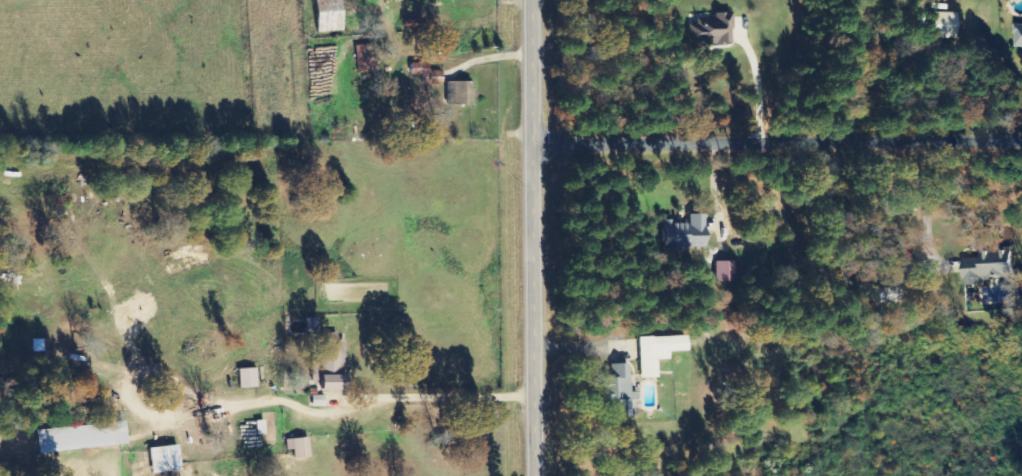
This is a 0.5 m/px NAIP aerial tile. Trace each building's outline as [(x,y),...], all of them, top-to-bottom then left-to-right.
[(313,32),(338,31),(337,0),(311,0),(313,32)] [(927,38),(953,39),(954,14),(927,12),(927,38)] [(693,19),(694,27),(685,27),(686,45),(729,43),(728,13),(710,14),(710,19),(693,19)] [(407,78),(426,78),(426,64),(407,63),(407,78)] [(471,83),(445,82),(445,105),(470,105),(471,83)] [(686,222),(657,222),(657,250),(701,251),(701,215),(686,215),(686,222)] [(962,286),(985,285),(985,280),(1011,279),(1010,252),(981,253),(981,259),(962,259),(962,286)] [(732,262),(713,262),(712,282),(731,283),(732,262)] [(314,319),(301,319),(301,335),(314,336),(314,319)] [(341,341),(334,341),(334,333),(319,334),(320,377),(314,377),(314,392),(341,391),(341,341)] [(636,338),(637,379),(655,378),(654,360),(665,360),(665,352),(682,352),(682,337),(636,338)] [(629,418),(626,364),(610,365),(610,378),(602,379),(603,402),(610,402),(611,419),(629,418)] [(254,388),(253,369),(235,369),(236,388),(254,388)] [(322,407),(322,396),(308,397),(309,408),(322,407)] [(252,435),(261,435),(260,421),(252,422),(252,435)] [(289,440),(291,459),(307,457),(305,438),(289,440)] [(144,449),(148,475),(177,470),(173,445),(144,449)]
